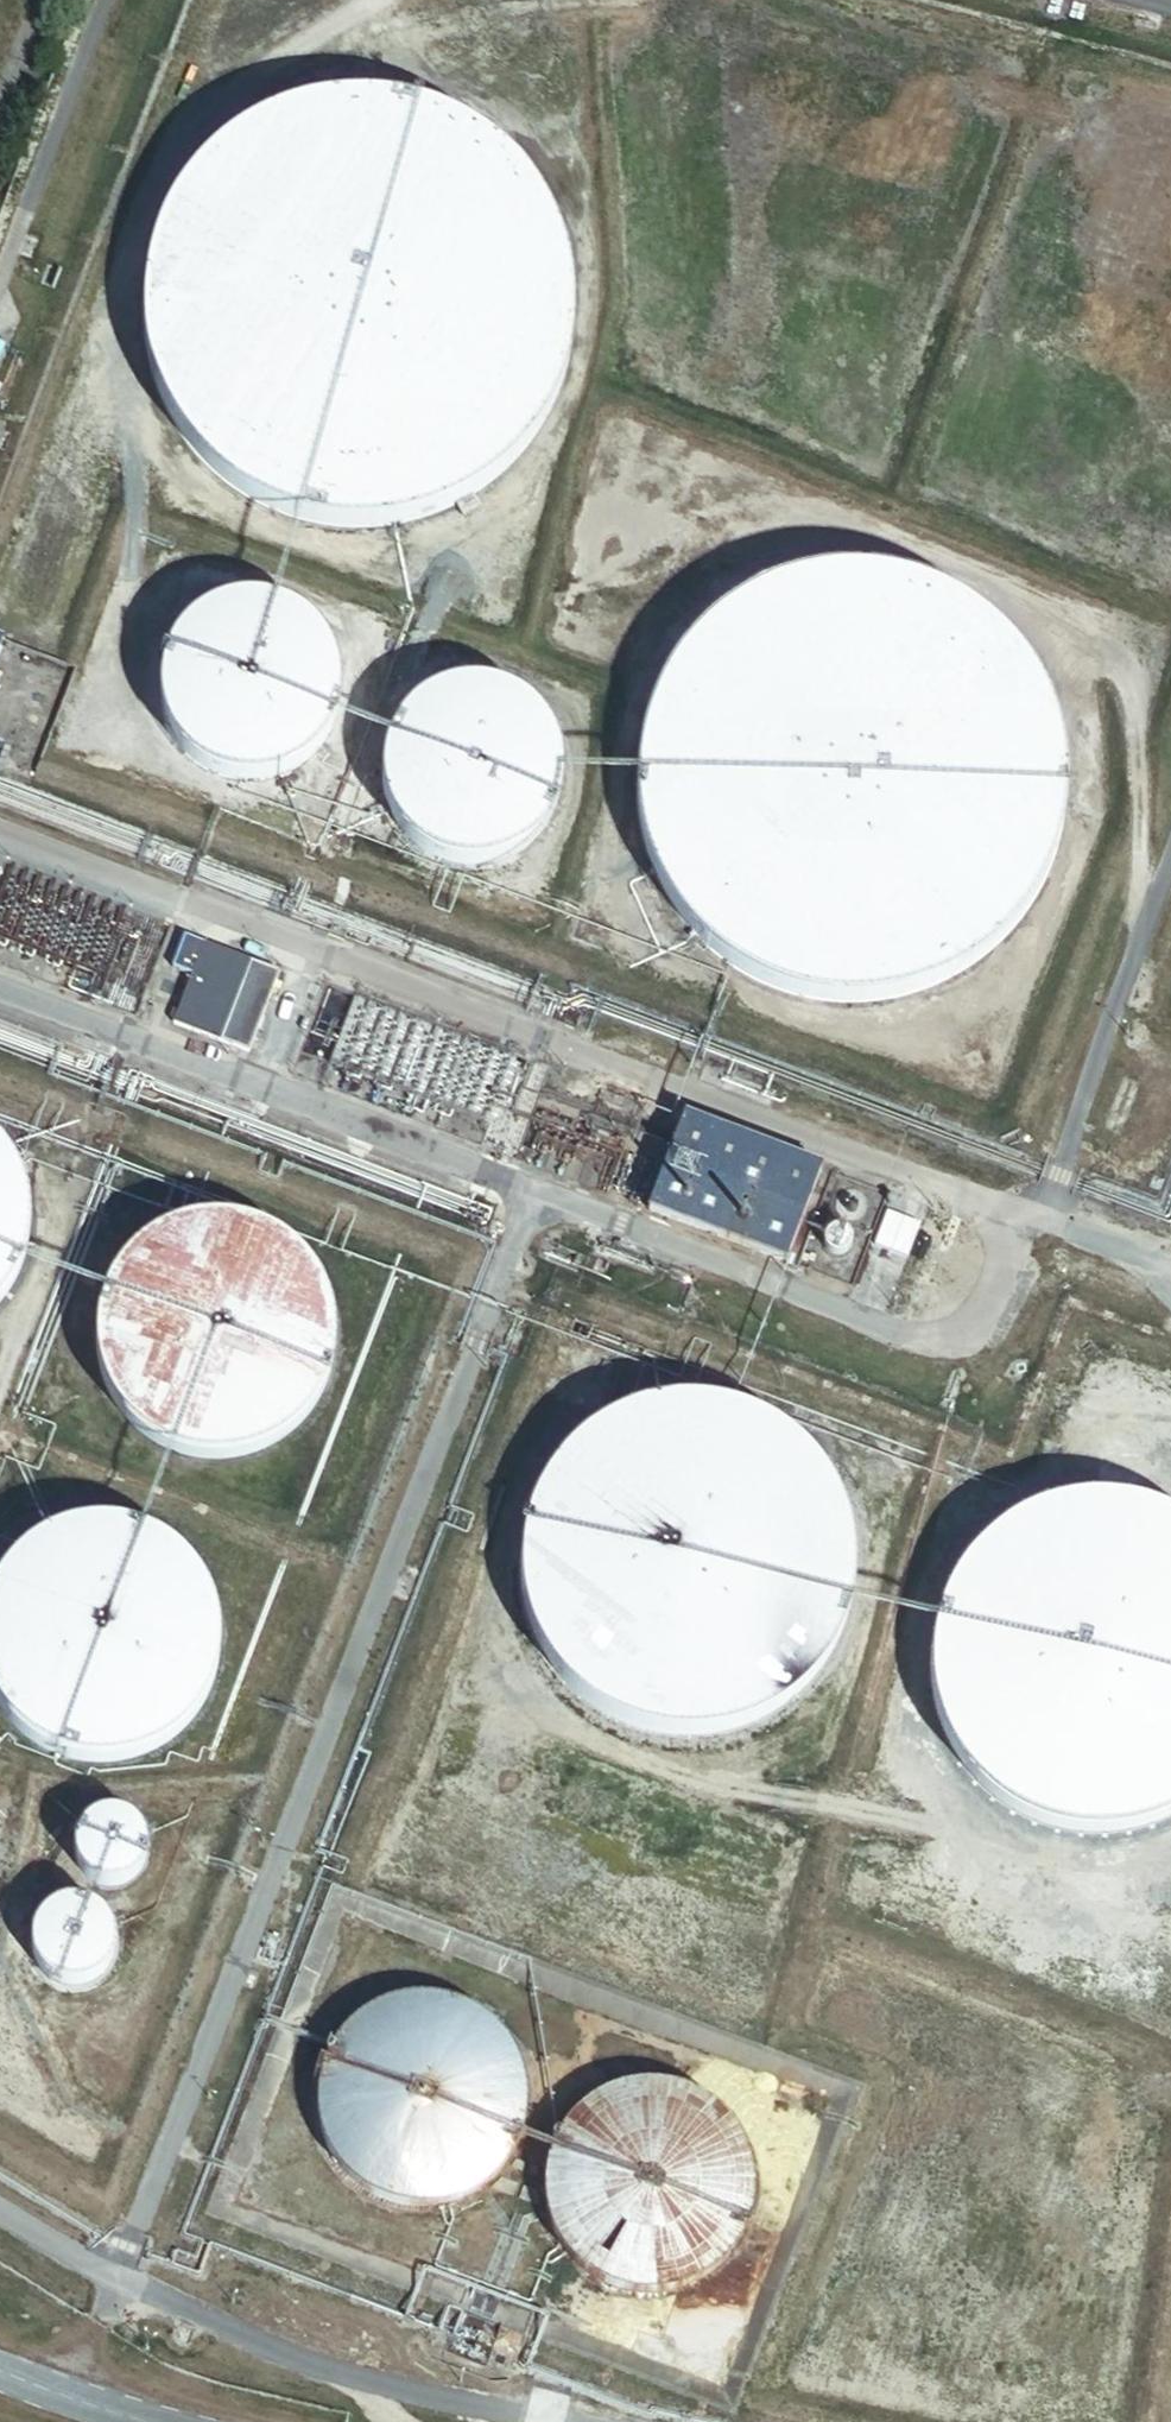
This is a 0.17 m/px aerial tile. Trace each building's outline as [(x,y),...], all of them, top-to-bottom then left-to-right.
[(420,111),(395,104),(373,102),(347,101),(336,102),(310,106),(299,109),(285,114),(271,119),(254,128),(235,140),(223,148),(209,161),(199,172),(187,186),(174,204),(164,224),(155,245),(150,263),(145,292),(144,303),(143,321),(145,340),(147,355),(150,369),(155,384),(161,401),(168,415),(182,437),(193,452),(211,471),(231,488),(250,500),(266,509),(277,513),(301,521),(327,527),(349,529),(375,528),(401,525),(419,520),(444,511),(464,501),(473,495),(488,484),(506,470),(521,453),(528,444),(542,423),(552,403),(560,382),(564,371),(570,342),(571,327),(571,312),(571,297),(569,282),(565,264),(557,239),(550,222),(541,205),(529,187),(519,175),(506,161),(487,144),(474,136),(458,126),(438,117),(420,111)] [(637,773),(636,795),(637,799),(638,813),(641,836),(649,861),(659,885),(670,905),(678,917),(695,937),(709,950),(730,966),(745,976),(769,988),(790,995),(809,1000),(827,1003),(845,1004),(872,1003),(894,1000),(912,995),(933,987),(957,976),(979,962),(994,950),(1007,937),(1022,920),(1028,911),(1040,891),(1052,864),(1058,846),(1063,820),(1065,802),(1065,783),(1064,761),(1060,739),(1054,721),(1045,697),(1038,683),(1028,667),(1016,652),(1001,636),(984,621),(969,610),(953,600),(940,594),(919,585),(904,581),(882,577),(860,575),(834,575),(811,578),(789,583),(768,591),(751,599),(735,608),(714,624),(703,634),(685,653),(678,662),(668,677),(655,701),(648,718),(641,743),(638,762),(637,773)] [(161,718),(167,734),(172,744),(177,750),(181,755),(190,764),(202,772),(212,777),(221,781),(232,783),(244,785),(261,784),(272,781),(290,774),(300,768),(309,761),(319,750),(328,736),(332,727),(336,716),(337,709),(338,697),(337,683),(336,676),(333,664),(326,649),(318,638),(313,632),(304,624),(288,614),(275,609),(266,606),(256,605),(237,605),(228,607),(219,609),(208,614),(200,618),(190,625),(180,635),(173,645),(169,651),(163,664),(160,675),(158,687),(158,699),(161,718)] [(386,805),(390,816),(392,819),(400,833),(414,846),(427,856),(436,860),(445,863),(456,866),(468,867),(475,867),(494,864),(507,860),(518,854),(526,849),(537,839),(549,822),(556,807),(560,791),(561,784),(561,770),(559,758),(554,742),(547,729),(537,716),(528,708),(519,701),(508,696),(497,691),(490,690),(481,688),(467,688),(450,690),(434,696),(420,704),(407,715),(398,726),(389,742),(387,747),(384,758),(382,770),(382,780),(383,796),(386,805)] [(203,949),(174,1028),(249,1056),(278,977),(203,949)] [(685,1120),(652,1215),(786,1266),(820,1172),(685,1120)] [(9,1292),(19,1276),(25,1255),(29,1234),(28,1215),(25,1197),(19,1181),(13,1168),(5,1156),(0,1150),(0,1305),(9,1292)] [(838,1206),(838,1211),(839,1214),(841,1218),(844,1221),(849,1222),(854,1222),(860,1219),(861,1217),(863,1212),(863,1205),(859,1200),(857,1198),(852,1197),(848,1197),(841,1200),(840,1202),(838,1206)] [(901,1203),(887,1197),(882,1208),(897,1214),(901,1203)] [(103,1385),(107,1395),(108,1397),(114,1407),(119,1415),(127,1424),(137,1434),(148,1443),(154,1446),(165,1452),(178,1457),(187,1460),(202,1462),(216,1463),(230,1462),(242,1460),(251,1457),(264,1452),(273,1448),(283,1442),(291,1436),(299,1428),(309,1418),(315,1410),(321,1400),(326,1389),(330,1378),(332,1369),(335,1355),(335,1345),(335,1333),(332,1315),(329,1305),(321,1286),(315,1276),(308,1266),(300,1257),(292,1251),(285,1245),(271,1236),(262,1232),(251,1228),(242,1226),(230,1224),(221,1223),(209,1223),(200,1224),(188,1226),(176,1229),(163,1234),(155,1239),(141,1248),(127,1261),(119,1270),(114,1278),(106,1293),(102,1304),(97,1320),(96,1329),(95,1339),(95,1353),(99,1374),(103,1385)] [(826,1241),(825,1248),(825,1250),(828,1256),(834,1260),(839,1260),(846,1258),(849,1255),(852,1248),(852,1246),(850,1239),(846,1236),(842,1234),(837,1234),(832,1235),(829,1237),(826,1241)] [(875,1234),(871,1245),(884,1250),(889,1239),(875,1234)] [(798,1447),(787,1438),(785,1437),(782,1435),(773,1429),(757,1421),(744,1415),(727,1410),(707,1407),(695,1405),(681,1406),(658,1408),(647,1411),(633,1415),(619,1420),(604,1428),(591,1436),(578,1447),(562,1463),(554,1473),(549,1480),(545,1487),(535,1505),(528,1524),(525,1538),(522,1564),(522,1585),(524,1602),(529,1621),(534,1635),(537,1643),(547,1661),(554,1670),(565,1684),(577,1696),(589,1705),(601,1713),(611,1719),(621,1724),(643,1732),(660,1736),(677,1738),(703,1737),(726,1733),(743,1728),(759,1722),(772,1715),(782,1709),(797,1696),(810,1684),(819,1673),(826,1664),(835,1649),(840,1638),(846,1622),(851,1605),(854,1579),(853,1559),(851,1542),(847,1525),(843,1513),(839,1503),(831,1487),(822,1473),(812,1462),(798,1447)] [(1006,1532),(997,1539),(984,1550),(970,1565),(962,1575),(955,1587),(948,1600),(942,1615),(936,1635),(934,1647),(933,1663),(933,1677),(934,1687),(936,1703),(938,1713),(946,1735),(955,1752),(962,1764),(971,1776),(984,1789),(994,1799),(1012,1811),(1031,1821),(1044,1827),(1069,1833),(1093,1836),(1105,1836),(1126,1833),(1138,1831),(1154,1826),(1167,1821),(1170,1819),(1170,1520),(1149,1512),(1126,1506),(1107,1504),(1088,1504),(1079,1505),(1060,1508),(1051,1511),(1033,1517),(1016,1526),(1006,1532)] [(5,1715),(15,1728),(27,1739),(34,1745),(47,1753),(55,1757),(73,1763),(90,1766),(101,1767),(113,1766),(123,1765),(132,1763),(146,1759),(165,1749),(178,1739),(182,1736),(192,1726),(202,1713),(211,1696),(215,1685),(219,1671),(221,1655),(221,1638),(219,1622),(213,1604),(205,1586),(195,1573),(189,1566),(175,1553),(167,1548),(155,1541),(144,1536),(132,1532),(116,1529),(106,1529),(92,1529),(83,1530),(71,1533),(60,1537),(45,1544),(31,1553),(20,1562),(12,1571),(5,1580),(0,1587),(0,1708),(5,1715)] [(76,1860),(78,1868),(79,1870),(86,1879),(90,1882),(98,1887),(109,1890),(117,1890),(128,1886),(138,1880),(142,1874),(148,1864),(149,1856),(149,1847),(145,1836),(140,1828),(135,1823),(128,1819),(122,1817),(115,1816),(110,1816),(105,1816),(96,1819),(88,1824),(83,1829),(79,1835),(77,1839),(75,1848),(75,1855),(76,1860)] [(36,1958),(39,1964),(39,1967),(45,1975),(48,1978),(58,1984),(65,1987),(77,1989),(81,1988),(88,1986),(99,1981),(106,1975),(111,1969),(114,1963),(116,1956),(117,1949),(117,1944),(116,1937),(114,1931),(109,1923),(104,1917),(99,1913),(92,1909),(88,1908),(79,1906),(67,1907),(58,1910),(50,1915),(46,1918),(42,1924),(38,1930),(35,1939),(35,1949),(36,1958)] [(411,2206),(446,2203),(478,2189),(503,2166),(521,2135),(527,2099),(521,2063),(502,2031),(475,2008),(440,1995),(406,1994),(373,2004),(345,2024),(325,2052),(314,2085),(315,2119),(327,2152),(349,2179),(378,2197),(411,2206)] [(642,2284),(677,2281),(709,2267),(734,2244),(752,2213),(758,2177),(752,2141),(733,2109),(706,2086),(671,2073),(637,2072),(604,2082),(576,2102),(556,2130),(545,2163),(546,2197),(558,2230),(580,2257),(609,2275),(642,2284)]
